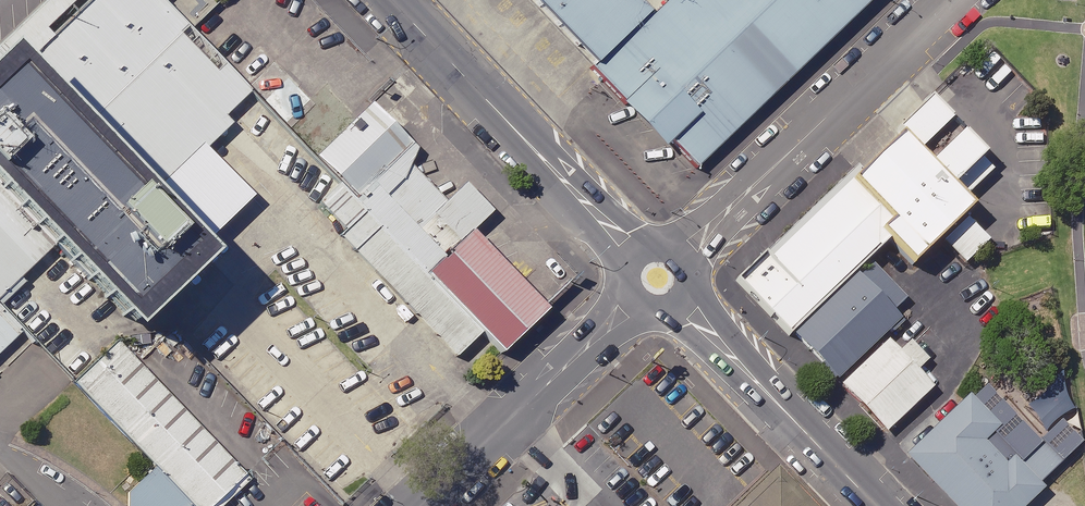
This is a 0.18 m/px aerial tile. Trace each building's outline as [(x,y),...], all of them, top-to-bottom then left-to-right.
[(0,79),(0,128),(145,282),(342,491),(477,366),(131,0),(83,0),(0,79)] [(591,70),(624,105),(622,106),(664,151),(672,143),(697,170),(874,0),(671,0),(653,17),(636,0),(533,0),(595,65),(591,70)] [(406,155),(414,147),(369,100),(356,112),(318,148),(363,196),(406,155)] [(966,171),(910,114),(722,297),(773,348),(831,293),(862,262),(884,285),(958,213),(940,196),(966,171)] [(0,128),(0,285),(67,355),(145,282),(0,128)] [(363,196),(358,201),(427,275),(464,240),(497,209),(470,181),(449,200),(406,155),(363,196)] [(432,277),(500,346),(543,304),(474,235),(432,277)] [(831,293),(773,348),(818,394),(864,349),(875,338),(831,293)] [(0,309),(0,373),(32,341),(0,309)] [(195,505),(229,505),(256,480),(120,336),(100,355),(74,379),(160,469),(195,505)] [(864,349),(818,394),(870,447),(916,402),(902,388),(911,378),(885,351),(875,361),(864,349)] [(1051,476),(1025,450),(990,484),(964,457),(982,440),(951,409),(887,472),(921,505),(1021,505),(1051,476)] [(751,484),(727,505),(771,505),(751,484)] [(111,505),(149,505),(128,486),(111,505)]
